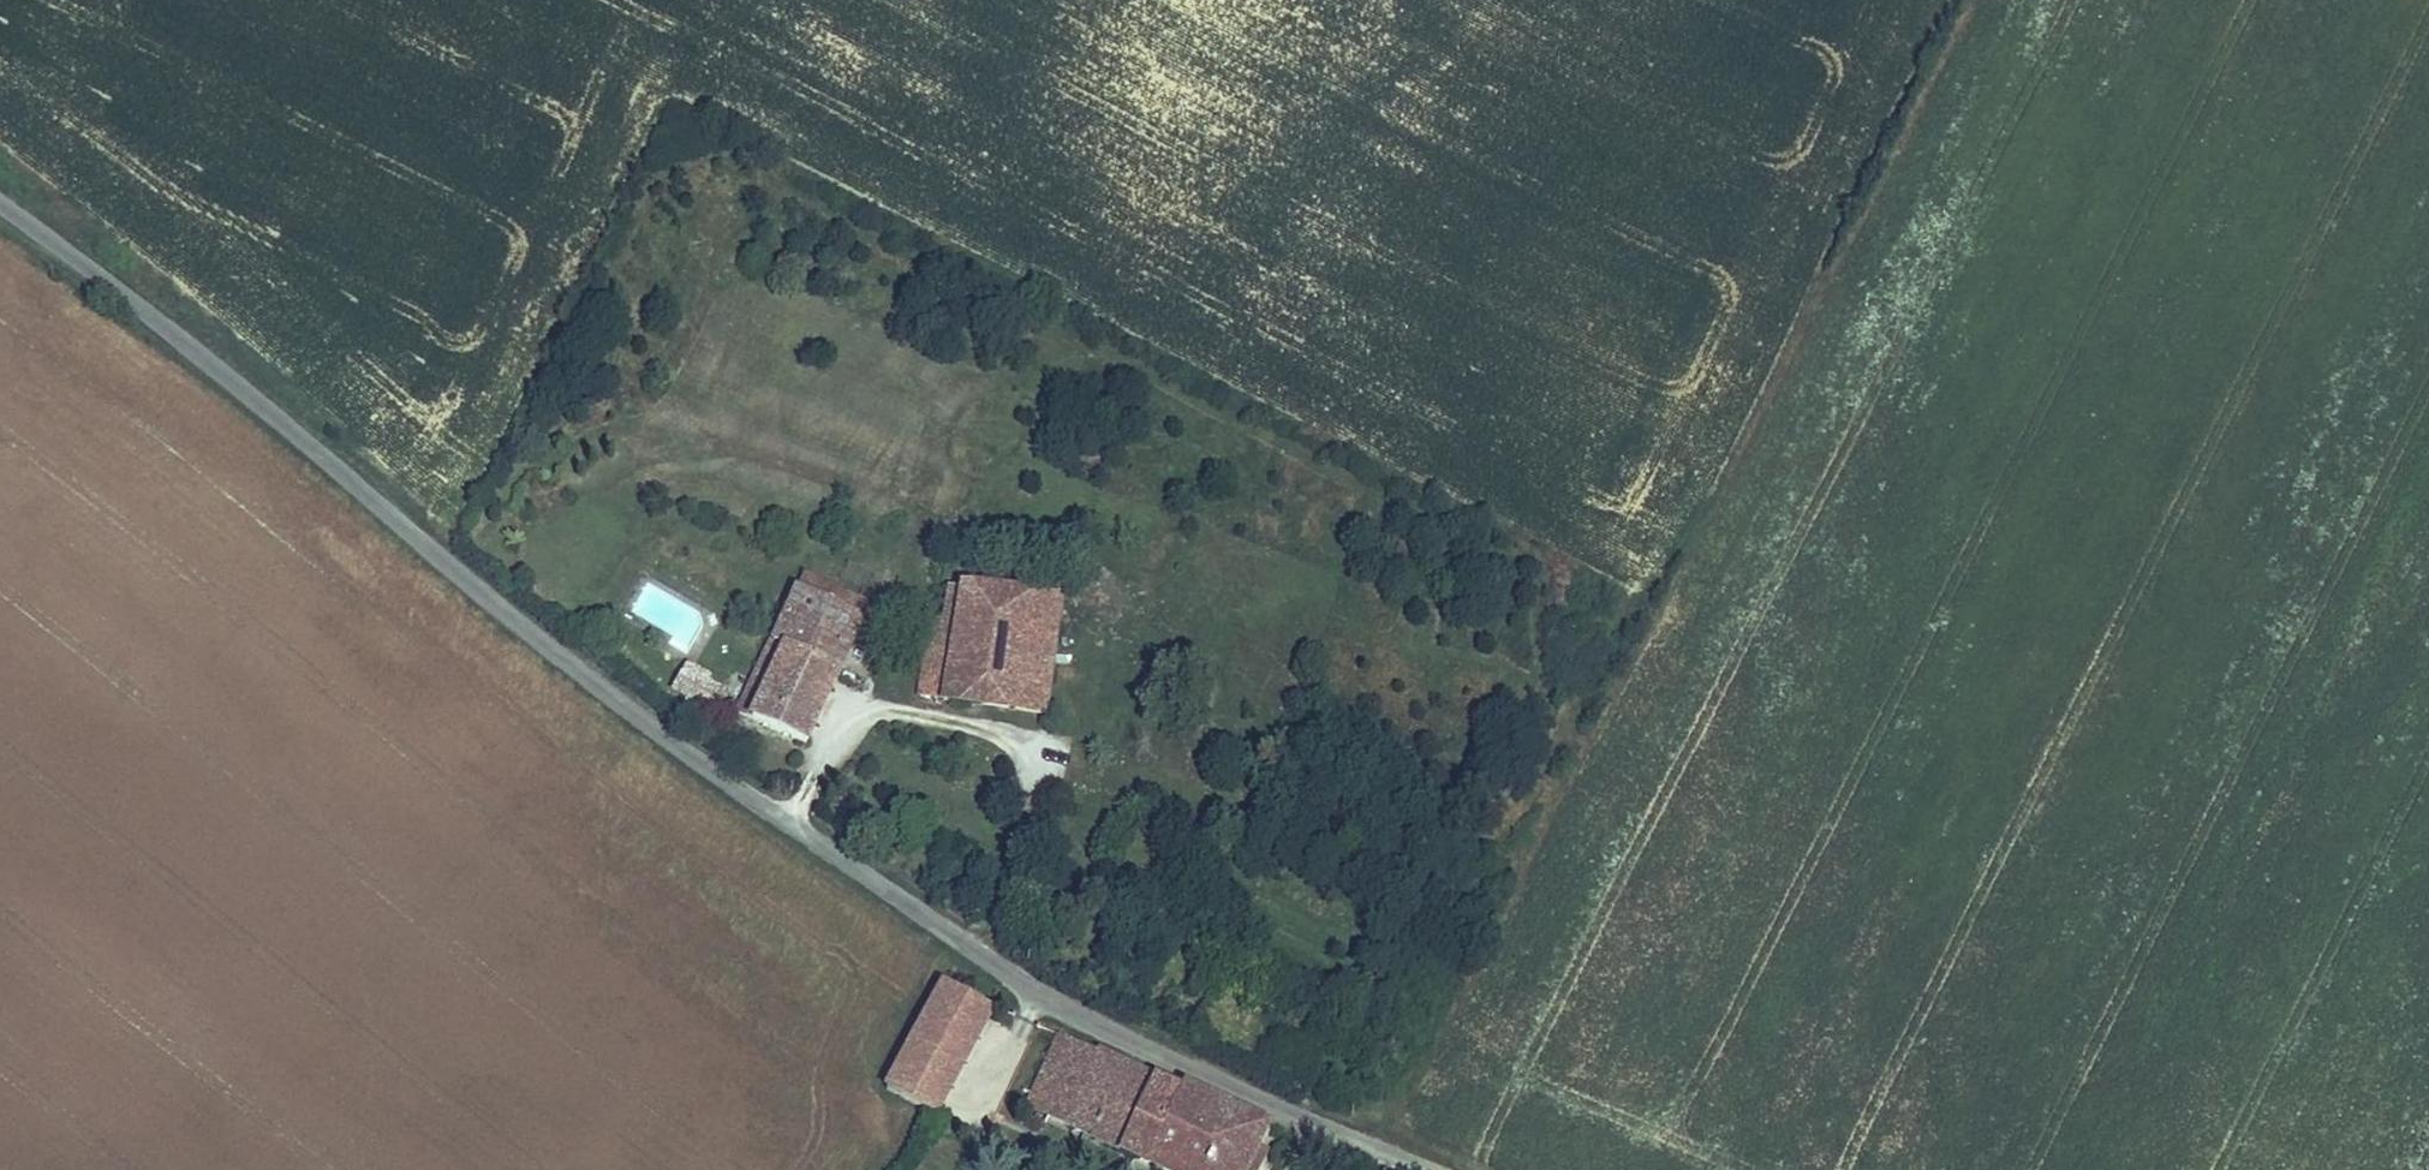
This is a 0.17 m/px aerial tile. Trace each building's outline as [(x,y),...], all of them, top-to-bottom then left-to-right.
[(959,576),(932,573),(927,633),(955,636),(959,576)] [(1047,704),(1059,587),(959,576),(955,636),(927,633),(922,687),(1047,704)] [(788,647),(756,713),(809,741),(865,616),(801,578),(770,638),(788,647)] [(736,702),(756,713),(788,647),(770,638),(736,702)] [(676,653),(670,664),(688,674),(681,687),(702,699),(712,682),(692,670),(695,664),(676,653)] [(688,674),(670,664),(663,677),(681,687),(688,674)] [(910,1030),(957,1058),(988,1009),(940,982),(910,1030)] [(875,1082),(923,1112),(957,1058),(910,1030),(909,1030),(875,1082)] [(1259,1119),(1174,1079),(1170,1085),(1140,1070),(1123,1103),(1102,1094),(1120,1060),(1091,1045),(1058,1111),(1175,1164),(1188,1169),(1235,1169),(1259,1119)] [(957,1058),(923,1112),(950,1129),(983,1074),(957,1058)] [(1123,1103),(1140,1070),(1120,1060),(1102,1094),(1123,1103)]
